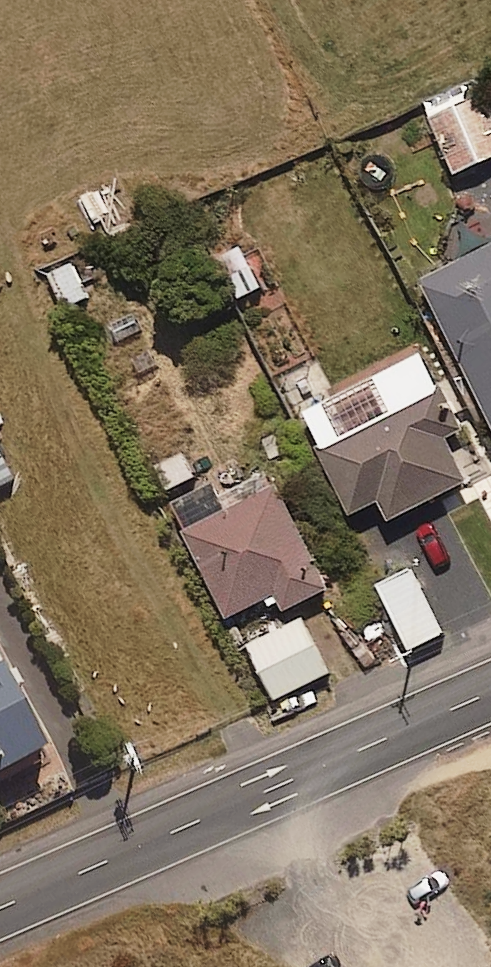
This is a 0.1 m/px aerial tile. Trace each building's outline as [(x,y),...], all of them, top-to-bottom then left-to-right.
[(457,175),(490,160),(490,104),(481,81),(426,104),(457,175)] [(425,275),(490,410),(490,243),(425,275)] [(265,285),(243,245),(220,257),(243,298),(265,285)] [(76,262),(52,273),(69,307),(92,296),(76,262)] [(136,312),(113,323),(122,340),(144,329),(136,312)] [(324,444),(321,446),(356,515),(384,500),(394,521),(474,481),(452,437),(469,429),(446,384),(351,432),(339,409),(313,422),(324,444)] [(186,451),(158,465),(171,490),(199,476),(186,451)] [(217,483),(175,503),(232,618),(281,594),(288,610),(334,587),(282,483),(229,508),(217,483)] [(417,566),(381,584),(413,650),(450,633),(417,566)] [(306,616),(251,644),(280,699),(335,671),(306,616)] [(53,750),(0,652),(0,778),(53,750)]
